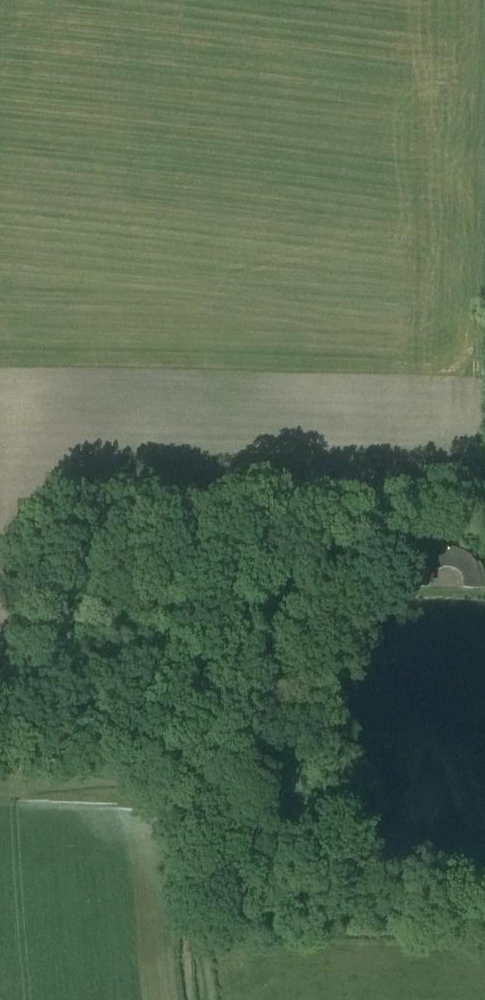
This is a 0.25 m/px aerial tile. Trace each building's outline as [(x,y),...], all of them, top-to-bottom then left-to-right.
[(421,560),(419,562),(435,573),(437,571),(439,570),(441,569),(443,568),(445,568),(448,568),(451,568),(454,569),(456,571),(458,572),(459,574),(476,564),(473,560),(471,558),(468,555),(466,553),(463,552),(460,550),(457,549),(452,549),(450,548),(446,548),(442,548),(438,549),(434,550),(431,551),(428,553),(425,555),(423,557),(421,560)]
